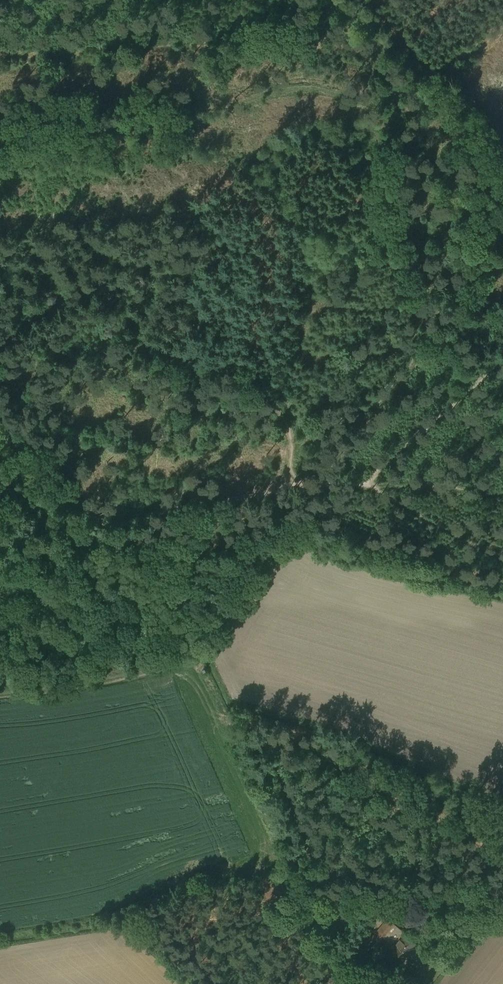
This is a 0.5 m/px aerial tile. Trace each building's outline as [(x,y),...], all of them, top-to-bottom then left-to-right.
[(414,871),(408,866),(400,876),(406,881),(414,871)] [(392,926),(381,917),(367,934),(378,943),(392,926)] [(430,936),(411,920),(403,929),(407,932),(397,945),(413,957),(430,936)]
